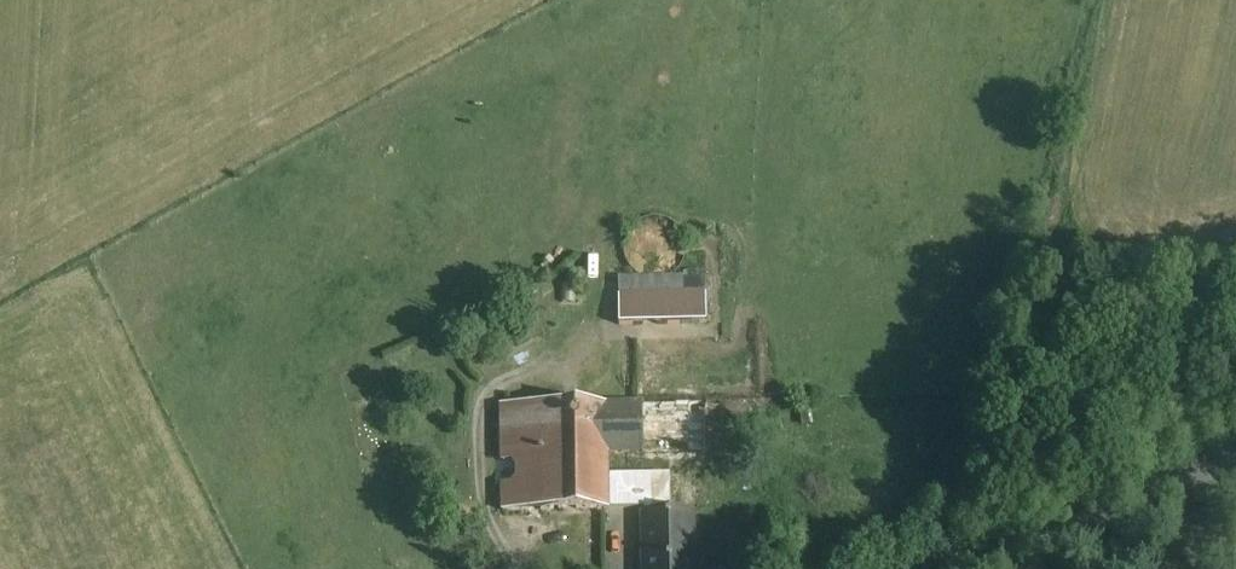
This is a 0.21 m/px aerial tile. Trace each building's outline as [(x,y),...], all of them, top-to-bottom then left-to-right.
[(638,276),(649,280),(660,281),(671,277),(680,269),(685,259),(687,247),(683,235),(674,225),(663,220),(650,220),(638,225),(630,234),(625,244),(625,256),(630,267),(638,276)] [(683,280),(684,294),(618,296),(619,326),(706,324),(705,279),(683,280)] [(707,404),(642,405),(642,453),(707,452),(707,404)] [(605,405),(541,406),(541,407),(542,465),(606,464),(606,453),(605,405)] [(642,405),(605,405),(606,453),(642,453),(642,405)] [(541,407),(503,407),(504,511),(543,510),(542,465),(541,407)] [(606,464),(542,465),(543,510),(607,509),(606,476),(606,464)] [(670,475),(638,476),(639,509),(644,509),(644,515),(670,514),(670,475)] [(638,476),(606,476),(607,509),(639,509),(638,476)] [(691,514),(670,514),(644,515),(645,548),(649,548),(649,568),(692,568),(691,514)]
